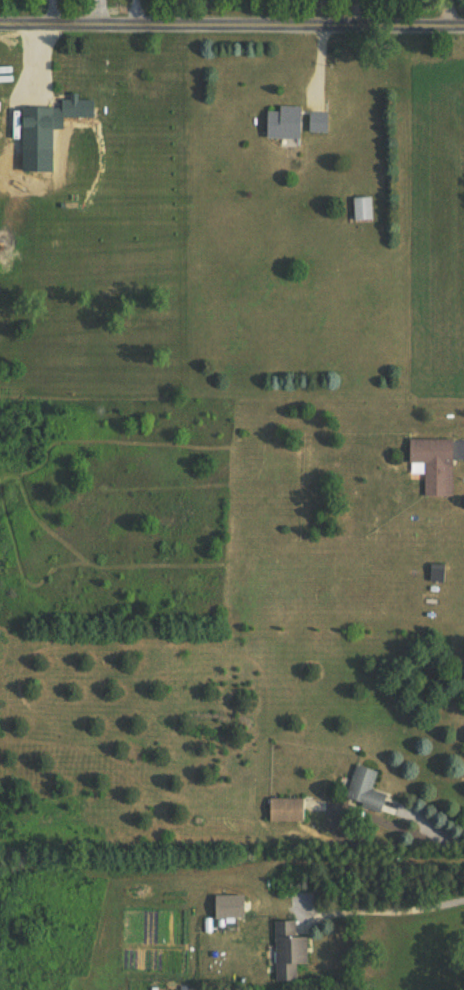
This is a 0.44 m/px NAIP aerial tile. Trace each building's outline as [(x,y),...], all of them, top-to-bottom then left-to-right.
[(96,119),(96,100),(63,100),(63,119),(96,119)] [(269,140),(305,140),(305,106),(283,106),(283,112),(269,112),(269,140)] [(311,133),(330,133),(330,113),(311,113),(311,133)] [(376,198),(357,198),(357,221),(376,221),(376,198)] [(12,255),(12,234),(0,234),(0,255),(12,255)] [(427,497),(455,497),(455,440),(410,440),(410,464),(427,464),(427,497)] [(380,770),(357,764),(347,801),(386,811),(390,794),(375,790),(380,770)] [(307,822),(307,799),(271,799),(271,822),(307,822)] [(252,893),(214,893),(214,918),(252,918),(252,893)] [(279,920),(280,980),(303,980),(303,963),(309,963),(308,936),(300,937),(300,920),(279,920)]
